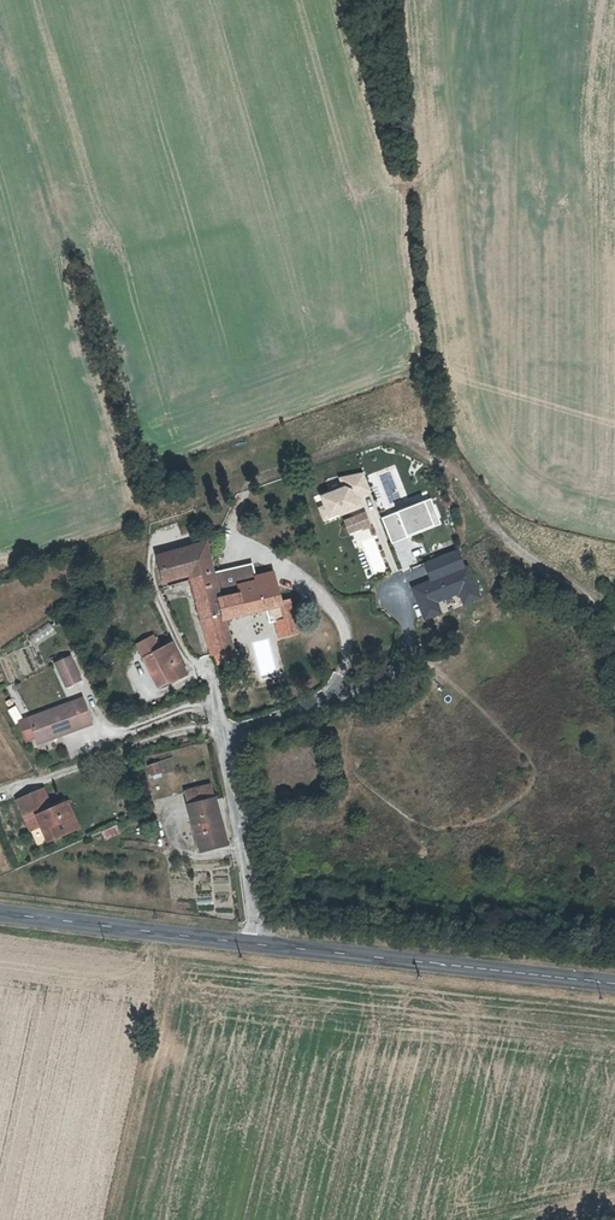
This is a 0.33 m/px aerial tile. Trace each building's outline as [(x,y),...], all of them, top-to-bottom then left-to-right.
[(364,471),(337,477),(340,489),(315,494),(320,519),(366,509),(362,495),(368,494),(364,471)] [(429,497),(380,517),(391,544),(440,524),(429,497)] [(341,519),(348,535),(371,526),(364,509),(341,519)] [(357,537),(376,578),(390,572),(371,531),(357,537)] [(212,546),(182,554),(184,562),(192,560),(194,565),(216,560),(212,546)] [(428,581),(410,586),(421,621),(441,614),(437,601),(457,595),(461,606),(478,600),(461,548),(422,561),(428,581)] [(184,562),(182,554),(164,558),(171,582),(199,575),(219,571),(216,560),(194,565),(192,560),(184,562)] [(199,575),(217,641),(233,636),(229,621),(289,604),(284,587),(268,590),(227,600),(219,571),(199,575)] [(265,579),(268,590),(284,587),(282,576),(265,579)] [(49,621),(28,635),(35,646),(56,632),(49,621)] [(236,648),(233,636),(217,641),(219,652),(236,648)] [(270,637),(251,640),(257,679),(277,676),(270,637)] [(164,677),(170,689),(185,683),(189,682),(177,653),(146,662),(148,669),(152,681),(164,677)] [(0,659),(0,660),(7,682),(22,677),(15,654),(0,659)] [(75,662),(62,668),(70,690),(84,684),(75,662)] [(157,695),(170,689),(164,677),(152,681),(157,695)] [(85,704),(31,723),(37,741),(37,743),(62,735),(63,740),(94,729),(85,704)] [(6,710),(15,723),(22,718),(14,705),(6,710)] [(31,723),(21,726),(27,744),(37,741),(31,723)] [(62,735),(37,743),(41,752),(65,744),(63,740),(62,735)] [(148,775),(176,770),(174,758),(146,763),(148,775)] [(186,809),(211,803),(207,787),(182,793),(186,809)] [(48,799),(43,801),(48,814),(52,812),(48,799)] [(44,845),(67,837),(63,824),(68,822),(64,808),(52,812),(48,814),(43,801),(28,807),(20,810),(29,834),(39,831),(44,845)] [(189,821),(213,815),(211,803),(186,809),(189,821)] [(67,807),(64,808),(68,822),(63,824),(67,837),(76,834),(67,807)] [(189,821),(194,840),(218,834),(213,815),(189,821)] [(124,830),(114,835),(120,847),(130,842),(124,830)] [(212,847),(221,845),(218,834),(194,840),(195,841),(197,851),(212,847)] [(213,852),(212,847),(197,851),(198,854),(198,856),(213,852)] [(80,901),(89,901),(90,890),(81,890),(80,901)]
